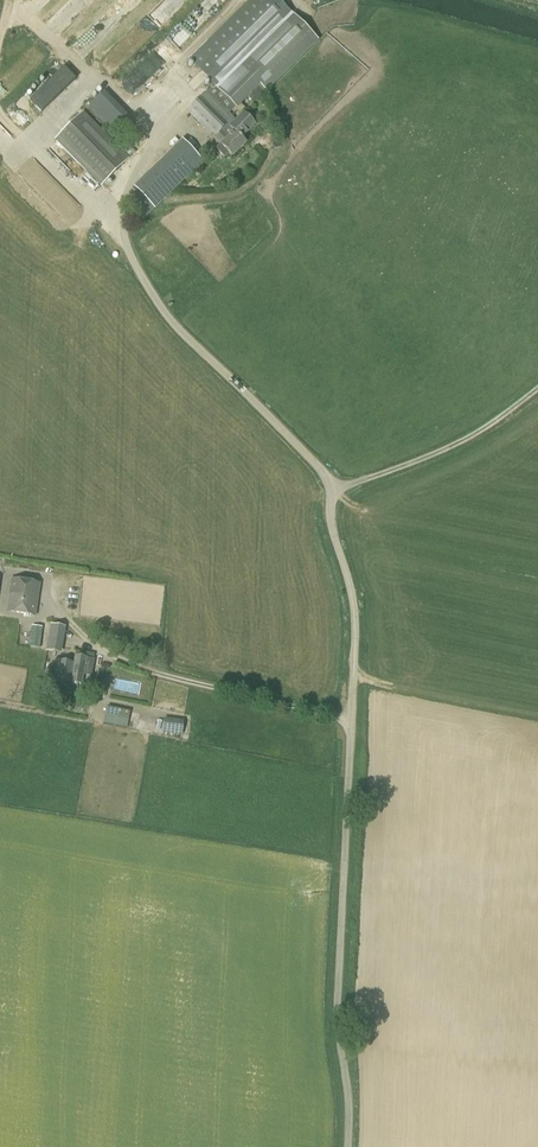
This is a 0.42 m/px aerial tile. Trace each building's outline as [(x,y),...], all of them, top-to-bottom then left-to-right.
[(130,14),(143,0),(115,0),(130,14)] [(181,0),(159,0),(171,11),(181,0)] [(181,11),(197,26),(222,0),(192,0),(181,11)] [(278,0),(250,0),(190,60),(214,84),(186,111),(220,145),(232,157),(241,147),(238,144),(247,134),(256,124),(244,112),(229,126),(234,131),(232,132),(229,136),(223,129),(234,118),(218,102),(224,96),(236,109),(260,86),(267,92),(319,40),(291,12),(291,13),(278,0)] [(140,32),(159,16),(152,8),(103,49),(112,61),(143,35),(140,32)] [(320,28),(329,20),(319,9),(311,18),(320,28)] [(177,41),(191,26),(178,14),(164,29),(177,41)] [(51,80),(30,101),(41,112),(63,92),(51,80)] [(131,90),(135,96),(144,90),(140,84),(131,90)] [(117,137),(133,121),(104,92),(88,108),(117,137)] [(102,185),(126,161),(81,114),(56,139),(102,185)] [(192,151),(182,141),(174,149),(184,159),(192,151)] [(122,590),(122,577),(113,577),(113,589),(122,590)] [(34,616),(39,584),(11,580),(7,612),(34,616)] [(61,653),(65,627),(51,625),(46,651),(61,653)] [(151,634),(152,644),(160,644),(160,634),(151,634)] [(80,684),(85,658),(75,656),(73,664),(57,662),(54,680),(60,681),(59,685),(68,686),(68,683),(70,683),(80,684)] [(127,727),(130,712),(107,708),(104,723),(127,727)] [(182,735),(183,723),(164,721),(163,733),(182,735)]
